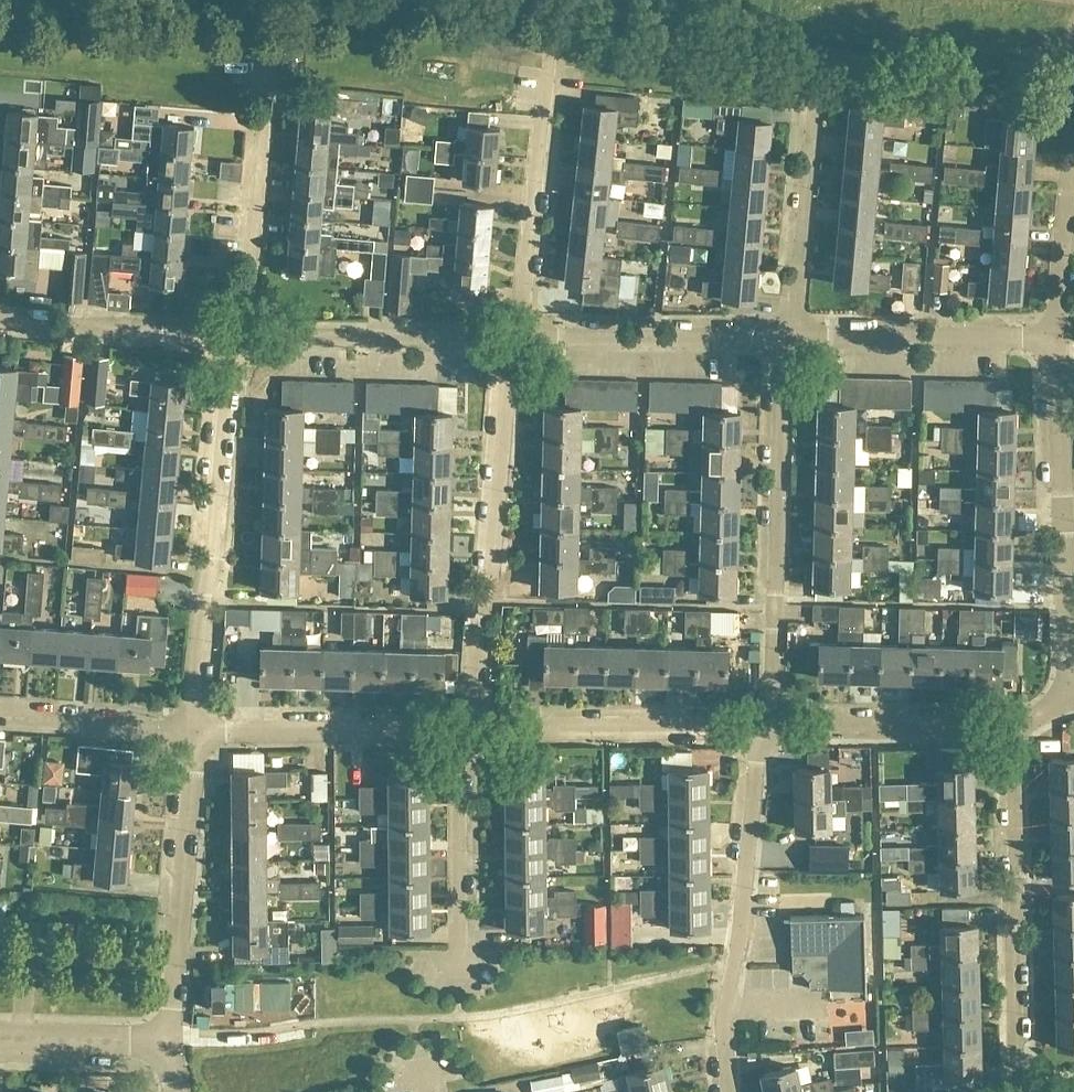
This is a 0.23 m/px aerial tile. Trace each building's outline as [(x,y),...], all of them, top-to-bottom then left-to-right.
[(636,126),(638,112),(639,99),(621,97),(619,110),(616,110),(616,109),(585,106),(585,108),(584,108),(581,136),(613,140),(614,124),(636,126)] [(851,109),(848,137),(879,140),(881,125),(903,127),(904,113),(909,113),(910,99),(883,97),(882,110),(851,107),(851,109)] [(378,103),(361,101),(336,99),(334,117),(360,119),(360,115),(377,117),(378,103)] [(8,112),(5,139),(65,145),(65,144),(96,147),(100,105),(79,103),(78,116),(77,131),(66,130),(57,129),(58,118),(37,116),(37,115),(35,115),(34,110),(23,109),(22,113),(8,112)] [(136,117),(158,117),(158,105),(136,105),(136,117)] [(714,105),(713,118),(718,119),(740,121),(740,120),(741,107),(714,105)] [(1002,150),(1033,153),(1036,124),(1035,124),(1035,123),(1022,122),(1005,120),(1005,113),(981,111),(979,135),(1003,137),(1002,150)] [(341,126),(329,125),(330,115),(301,113),(300,114),(298,139),(358,145),(359,134),(348,133),(349,127),(341,126)] [(738,135),(737,151),(768,153),(771,125),(771,123),(740,120),(740,121),(718,119),(717,133),(738,135)] [(133,123),(131,150),(191,156),(193,130),(194,129),(133,123)] [(435,152),(454,154),(465,155),(497,158),(499,130),(468,127),(466,140),(455,139),(454,143),(436,141),(435,152)] [(581,136),(578,166),(623,171),(624,163),(624,159),(611,157),(613,140),(581,136)] [(848,137),(845,167),(877,170),(879,140),(848,137)] [(64,155),(65,145),(5,139),(3,166),(32,168),(44,169),(46,154),(64,155)] [(357,156),(358,145),(298,139),(295,166),(336,170),(338,154),(357,156)] [(657,159),(672,159),(673,146),(657,145),(657,159)] [(882,145),(882,159),(899,159),(899,145),(882,145)] [(147,178),(159,179),(189,182),(191,156),(131,150),(119,149),(119,160),(149,162),(147,178)] [(721,171),(721,179),(734,180),(766,183),(768,153),(737,151),(723,149),(721,171)] [(941,166),(943,151),(929,149),(927,164),(941,166)] [(986,171),(966,169),(964,185),(985,186),(986,179),(999,180),(1031,183),(1033,153),(1002,150),(1000,167),(987,166),(986,171)] [(453,165),(454,154),(435,152),(434,163),(453,165)] [(495,186),(497,158),(465,155),(463,183),(495,186)] [(225,176),(243,175),(242,158),(224,159),(225,176)] [(622,178),(624,178),(643,180),(645,165),(624,163),(623,171),(622,178)] [(890,179),(910,180),(912,165),(891,163),(890,171),(890,179)] [(665,167),(645,165),(643,180),(664,182),(665,167)] [(933,167),(912,165),(910,180),(931,182),(933,167)] [(3,166),(1,192),(70,198),(71,187),(42,185),(43,178),(32,177),(32,168),(3,166)] [(335,185),(336,170),(295,166),(293,192),(353,198),(354,187),(335,185)] [(578,166),(575,195),(606,199),(608,183),(623,185),(624,178),(622,178),(623,171),(578,166)] [(678,182),(699,184),(701,169),(680,167),(678,182)] [(845,167),(843,196),(874,199),(876,182),(889,184),(890,179),(890,171),(877,170),(845,167)] [(964,185),(966,169),(945,168),(944,183),(964,185)] [(721,171),(701,169),(699,184),(720,186),(721,171)] [(406,176),(405,189),(430,191),(431,178),(406,176)] [(189,182),(159,179),(147,178),(146,193),(115,190),(114,202),(127,203),(145,205),(156,206),(186,208),(189,182)] [(734,180),(731,209),(763,212),(766,183),(734,180)] [(999,180),(997,210),(1028,212),(1031,183),(999,180)] [(430,191),(405,189),(404,202),(429,204),(430,191)] [(70,198),(1,192),(0,200),(0,219),(28,221),(29,212),(41,213),(41,207),(58,208),(58,209),(69,210),(70,198)] [(293,192),(291,219),(321,221),(322,206),(352,209),(353,198),(293,192)] [(575,195),(572,225),(603,228),(606,199),(575,195)] [(843,196),(840,226),(871,229),(874,199),(843,196)] [(145,205),(127,203),(114,202),(113,215),(137,217),(144,218),(145,205)] [(646,217),(666,217),(666,203),(646,203),(646,217)] [(461,204),(459,231),(490,235),(493,207),(461,204)] [(136,231),(154,232),(184,235),(186,208),(156,206),(145,205),(144,218),(137,217),(136,231)] [(731,209),(729,239),(760,242),(763,212),(731,209)] [(997,210),(994,239),(1026,242),(1028,212),(997,210)] [(429,230),(447,231),(448,220),(429,218),(429,230)] [(39,250),(66,252),(69,253),(69,252),(70,240),(39,238),(40,222),(28,221),(0,219),(0,245),(25,248),(39,249),(39,250)] [(320,236),(321,221),(291,219),(288,245),(336,249),(373,252),(374,241),(320,236)] [(637,239),(638,224),(617,222),(616,237),(637,239)] [(886,223),(884,238),(905,240),(906,224),(886,223)] [(657,241),(659,226),(638,224),(637,239),(657,241)] [(927,226),(906,224),(905,240),(926,241),(927,226)] [(572,225),(569,254),(600,257),(603,228),(572,225)] [(673,241),(694,243),(695,228),(674,226),(673,241)] [(840,226),(837,256),(869,258),(871,229),(840,226)] [(939,242),(959,244),(961,229),(940,227),(939,242)] [(695,228),(694,243),(714,245),(716,230),(695,228)] [(993,251),(992,269),(1023,271),(1026,242),(994,239),(981,238),(981,230),(961,229),(959,244),(980,246),(980,249),(993,251)] [(426,257),(456,259),(488,262),(490,235),(459,231),(457,244),(444,243),(444,245),(428,244),(426,257)] [(123,245),(122,256),(182,261),(184,235),(154,232),(153,247),(123,245)] [(729,239),(726,268),(757,272),(760,242),(729,239)] [(0,245),(0,273),(8,273),(8,280),(36,283),(39,250),(39,249),(25,248),(0,245)] [(336,249),(288,245),(286,270),(287,270),(287,272),(334,276),(336,249)] [(62,300),(82,301),(86,253),(69,252),(69,253),(66,252),(62,300)] [(369,280),(384,281),(386,254),(372,253),(369,280)] [(426,273),(427,270),(441,271),(454,287),(453,298),(470,299),(471,288),(486,290),(488,262),(456,259),(426,257),(393,254),(390,281),(388,309),(408,311),(409,296),(410,283),(411,271),(426,273)] [(569,254),(566,282),(566,283),(566,284),(584,286),(597,288),(597,287),(606,288),(604,307),(617,308),(618,298),(620,278),(622,259),(600,257),(569,254)] [(135,273),(133,284),(180,288),(180,286),(182,261),(122,256),(110,255),(110,256),(93,255),(90,280),(109,282),(110,270),(135,273)] [(867,274),(869,258),(837,256),(834,284),(835,284),(835,286),(866,289),(866,288),(888,290),(889,276),(867,274)] [(917,294),(920,264),(903,262),(900,292),(917,294)] [(949,267),(934,266),(932,287),(948,288),(949,267)] [(757,272),(726,268),(725,284),(703,282),(701,296),(723,298),(723,299),(754,302),(754,300),(755,300),(757,272)] [(1021,300),(1023,271),(992,269),(991,284),(969,282),(968,296),(989,298),(989,299),(1020,302),(1020,300),(1021,300)] [(637,314),(654,314),(654,298),(637,298),(637,314)] [(77,406),(82,358),(64,356),(59,404),(77,406)] [(104,406),(106,378),(108,360),(90,359),(86,404),(104,406)] [(13,400),(30,401),(32,385),(36,386),(38,372),(16,370),(0,368),(0,399),(13,400)] [(184,385),(174,384),(175,375),(156,373),(155,382),(153,382),(153,383),(131,381),(130,394),(152,396),(150,412),(182,415),(184,387),(184,386),(184,385)] [(854,407),(855,379),(840,379),(839,407),(854,407)] [(868,408),(868,380),(855,379),(854,407),(854,408),(868,408)] [(580,409),(581,381),(566,380),(565,408),(580,409)] [(882,409),(882,380),(868,380),(868,408),(882,409)] [(895,409),(896,380),(882,380),(882,409),(895,409)] [(910,409),(911,381),(896,380),(895,409),(910,409)] [(283,381),(282,410),(297,410),(297,382),(283,381)] [(580,409),(581,409),(594,410),(595,381),(581,381),(580,409)] [(594,410),(608,410),(608,381),(595,381),(594,410)] [(608,410),(621,410),(622,382),(608,381),(608,410)] [(939,410),(939,381),(924,381),(924,410),(939,410)] [(953,382),(939,381),(939,410),(952,410),(953,382)] [(311,382),(297,382),(297,410),(303,410),(303,411),(310,411),(311,382)] [(325,383),(311,382),(310,411),(324,411),(325,383)] [(637,382),(622,382),(621,410),(636,411),(637,382)] [(967,382),(953,382),(952,410),(966,411),(967,382)] [(980,411),(981,382),(967,382),(966,411),(980,411)] [(995,383),(981,382),(980,411),(995,411),(995,383)] [(339,383),(325,383),(324,411),(338,412),(339,383)] [(354,384),(339,383),(338,412),(353,412),(354,384)] [(649,411),(664,412),(665,383),(650,383),(649,411)] [(679,383),(665,383),(664,412),(678,412),(679,383)] [(692,384),(679,383),(678,412),(692,412),(692,384)] [(366,412),(381,413),(382,384),(367,384),(366,412)] [(395,384),(382,384),(381,413),(395,413),(395,384)] [(409,385),(395,384),(395,413),(408,413),(409,385)] [(706,384),(692,384),(692,412),(705,413),(705,412),(706,384)] [(721,384),(706,384),(705,412),(720,413),(721,384)] [(423,385),(409,385),(408,413),(416,414),(416,413),(422,413),(423,385)] [(422,413),(437,414),(438,386),(423,385),(422,413)] [(44,440),(45,425),(24,423),(25,419),(12,418),(13,400),(0,399),(0,428),(23,430),(23,431),(23,438),(44,440)] [(854,407),(839,407),(819,406),(819,408),(818,437),(853,438),(854,408),(854,407)] [(546,409),(545,439),(580,440),(581,409),(580,409),(565,408),(545,408),(545,409),(546,409)] [(267,440),(302,441),(314,441),(339,442),(340,430),(302,429),(303,411),(303,410),(297,410),(282,410),(267,409),(267,411),(268,411),(267,440)] [(966,441),(979,441),(1014,442),(1015,413),(1015,412),(995,411),(980,411),(979,429),(966,429),(941,428),(941,441),(966,441)] [(148,441),(179,444),(182,415),(150,412),(148,441)] [(624,413),(625,439),(643,438),(642,412),(624,413)] [(705,413),(704,443),(739,444),(740,415),(740,413),(720,413),(705,412),(705,413)] [(377,443),(450,445),(451,416),(452,416),(452,414),(437,414),(422,413),(416,413),(416,414),(416,431),(377,430),(377,443)] [(654,426),(701,427),(702,413),(654,413),(654,426)] [(64,442),(65,435),(66,427),(45,425),(44,440),(64,442)] [(865,426),(865,438),(891,439),(891,426),(865,426)] [(23,431),(23,430),(0,428),(0,458),(8,459),(10,430),(23,431)] [(592,428),(592,441),(617,441),(617,429),(592,428)] [(91,445),(112,447),(114,430),(92,429),(91,445)] [(133,449),(134,440),(135,432),(114,430),(112,447),(133,449)] [(666,430),(666,442),(691,443),(691,431),(666,430)] [(818,437),(818,467),(852,468),(853,438),(818,437)] [(891,439),(865,438),(865,451),(891,452),(891,439)] [(357,457),(358,439),(343,439),(343,457),(357,457)] [(579,470),(580,440),(545,439),(544,468),(544,469),(579,470)] [(301,471),(302,441),(267,440),(266,469),(266,470),(301,471)] [(148,441),(145,471),(176,474),(179,444),(148,441)] [(339,442),(314,441),(314,455),(339,456),(339,442)] [(617,441),(592,441),(591,453),(616,454),(617,441)] [(966,441),(941,441),(941,453),(966,453),(966,441)] [(978,472),(1013,473),(1013,472),(1014,442),(979,441),(978,472)] [(704,455),(703,473),(738,474),(739,444),(704,443),(691,443),(666,442),(666,454),(704,455)] [(415,474),(450,475),(450,445),(377,443),(377,455),(415,457),(415,474)] [(19,482),(18,482),(18,481),(6,480),(8,459),(0,458),(0,488),(19,490),(19,482)] [(818,467),(817,498),(852,498),(852,468),(818,467)] [(544,470),(543,499),(591,500),(616,501),(616,489),(579,488),(579,470),(544,469),(544,470)] [(265,500),(300,501),(312,502),(338,502),(338,490),(300,489),(301,471),(266,470),(266,471),(265,500)] [(142,501),(174,504),(176,474),(145,471),(142,501)] [(966,489),(965,501),(977,502),(1012,503),(1013,473),(978,472),(978,489),(966,489)] [(689,503),(702,503),(737,504),(738,474),(703,473),(703,491),(664,489),(664,502),(689,503)] [(414,504),(449,505),(450,476),(450,475),(415,474),(414,504)] [(19,482),(19,490),(0,488),(0,518),(3,518),(5,489),(18,490),(17,497),(39,499),(40,484),(19,482)] [(60,486),(40,484),(39,499),(59,501),(60,486)] [(865,486),(864,499),(890,499),(890,487),(865,486)] [(939,488),(939,501),(965,502),(966,489),(939,488)] [(107,505),(108,490),(87,489),(86,503),(107,505)] [(108,490),(107,505),(128,507),(129,499),(129,492),(108,490)] [(375,503),(400,504),(401,491),(376,490),(375,503)] [(817,498),(816,528),(851,529),(852,498),(817,498)] [(542,528),(542,529),(577,530),(578,514),(590,514),(590,512),(591,500),(543,499),(543,528),(542,528)] [(890,499),(864,499),(864,511),(889,512),(890,499)] [(299,531),(300,501),(265,500),(264,530),(299,531)] [(616,513),(616,501),(591,500),(590,512),(616,513)] [(142,501),(140,530),(171,533),(174,504),(142,501)] [(965,502),(939,501),(938,513),(965,514),(965,502)] [(338,502),(312,502),(312,515),(337,516),(338,502)] [(689,503),(664,502),(663,515),(688,516),(689,503)] [(977,502),(977,532),(1012,533),(1012,532),(1011,532),(1012,503),(977,502)] [(413,535),(448,536),(448,535),(449,505),(414,504),(400,504),(375,503),(375,516),(413,517),(413,535)] [(702,503),(702,534),(736,534),(737,504),(702,503)] [(3,518),(0,518),(0,548),(22,550),(23,536),(1,534),(3,518)] [(816,528),(815,558),(850,559),(851,529),(816,528)] [(577,560),(577,530),(542,529),(542,530),(543,530),(542,559),(577,560)] [(171,533),(140,530),(138,546),(116,544),(115,558),(137,560),(168,563),(168,562),(171,533)] [(311,532),(299,531),(264,530),(264,531),(263,561),(335,563),(336,550),(310,549),(311,532)] [(1012,533),(977,532),(976,562),(1011,563),(1011,533),(1012,533)] [(702,534),(701,564),(736,565),(736,534),(702,534)] [(373,564),(447,566),(448,536),(413,535),(412,552),(374,550),(373,564)] [(101,566),(103,548),(71,546),(70,563),(101,566)] [(862,547),(862,559),(887,560),(887,547),(862,547)] [(589,548),(588,561),(614,561),(614,549),(589,548)] [(937,548),(937,561),(962,562),(962,549),(937,548)] [(663,550),(662,563),(688,563),(688,551),(663,550)] [(850,559),(815,558),(814,587),(814,589),(849,590),(850,559)] [(541,589),(541,590),(545,590),(575,591),(576,591),(576,573),(588,573),(588,561),(577,560),(542,559),(541,589)] [(887,560),(862,559),(861,572),(887,573),(887,560)] [(297,592),(298,575),(335,576),(335,563),(263,561),(263,590),(262,590),(262,591),(297,592)] [(588,573),(614,574),(614,561),(588,561),(588,573)] [(962,575),(962,562),(937,561),(936,574),(962,575)] [(1010,592),(1011,563),(976,562),(975,593),(1010,594),(1010,592)] [(701,564),(688,563),(662,563),(662,575),(700,577),(700,594),(735,595),(735,594),(736,565),(701,564)] [(340,564),(340,575),(359,576),(359,565),(340,564)] [(373,576),(412,577),(411,596),(446,597),(446,595),(447,566),(373,564),(373,576)] [(912,572),(898,572),(899,601),(912,601),(912,572)] [(26,593),(41,594),(42,575),(28,573),(26,593)] [(158,577),(127,575),(126,594),(156,596),(158,577)] [(85,599),(100,600),(102,579),(87,578),(85,599)] [(640,603),(673,604),(673,589),(640,588),(640,603)] [(0,649),(0,658),(29,660),(32,629),(31,629),(32,615),(39,616),(41,594),(26,593),(24,615),(3,613),(2,627),(0,649)] [(100,600),(85,599),(84,620),(99,621),(100,600)] [(850,680),(852,608),(813,607),(813,620),(839,621),(839,631),(838,631),(838,645),(809,644),(808,666),(819,666),(819,680),(820,680),(820,679),(850,680)] [(864,608),(852,608),(850,680),(879,681),(880,681),(881,646),(863,645),(864,608)] [(912,609),(900,609),(899,634),(898,646),(881,646),(880,681),(881,681),(910,681),(912,609)] [(912,609),(911,634),(923,634),(924,610),(912,609)] [(533,610),(532,622),(548,623),(548,610),(533,610)] [(972,611),(960,610),(959,635),(958,634),(957,648),(941,648),(940,683),(941,683),(941,682),(970,683),(972,611)] [(294,611),(281,611),(281,634),(273,634),(273,649),(262,648),(261,683),(262,684),(262,683),(292,684),(294,611)] [(306,611),(294,611),(292,684),(321,685),(322,685),(323,650),(305,649),(306,611)] [(546,681),(575,682),(576,647),(576,636),(577,611),(566,611),(565,647),(547,646),(547,637),(528,637),(527,666),(545,666),(544,681),(546,681)] [(590,611),(577,611),(576,636),(589,636),(590,611)] [(984,635),(984,611),(972,611),(970,683),(1000,684),(1000,685),(1001,685),(1001,678),(1002,649),(984,649),(984,635)] [(638,612),(626,612),(625,637),(637,638),(638,612)] [(650,613),(638,612),(637,638),(650,638),(650,613)] [(342,638),(354,639),(354,614),(342,613),(342,638)] [(366,639),(367,614),(354,614),(354,639),(366,639)] [(686,639),(697,639),(698,639),(698,614),(686,614),(686,639)] [(697,639),(697,650),(696,685),(725,685),(725,686),(727,686),(728,651),(710,650),(710,632),(710,631),(710,614),(698,614),(698,639),(697,639)] [(738,614),(710,614),(710,631),(710,632),(738,632),(738,614)] [(136,637),(120,636),(118,667),(147,669),(148,669),(149,665),(164,666),(166,641),(151,640),(151,638),(150,638),(152,616),(138,615),(136,637)] [(403,652),(383,652),(382,687),(383,687),(383,686),(414,687),(416,615),(404,615),(403,652)] [(444,653),(428,653),(428,641),(429,616),(416,615),(414,687),(442,688),(443,688),(444,653)] [(371,617),(370,635),(398,635),(399,618),(371,617)] [(1015,617),(1014,638),(1038,638),(1039,618),(1015,617)] [(32,629),(29,660),(59,663),(61,631),(32,629)] [(90,634),(61,631),(59,663),(88,665),(90,634)] [(120,636),(90,634),(88,665),(118,667),(120,636)] [(911,634),(910,681),(939,682),(939,683),(940,683),(941,648),(923,647),(923,634),(911,634)] [(605,683),(606,648),(576,647),(575,682),(605,682),(605,683)] [(606,682),(635,683),(636,648),(606,648),(605,683),(606,683),(606,682)] [(666,684),(666,649),(636,648),(635,683),(665,684),(666,684)] [(666,684),(696,685),(697,650),(666,649),(666,684)] [(353,651),(323,650),(322,685),(352,685),(353,651)] [(383,652),(353,651),(352,685),(381,686),(381,687),(382,687),(383,652)] [(76,772),(83,773),(105,775),(103,791),(135,794),(137,765),(137,764),(106,761),(107,748),(79,745),(76,772)] [(939,784),(906,785),(907,801),(925,800),(939,800),(973,799),(972,768),(971,753),(959,754),(938,754),(938,769),(939,784)] [(290,771),(289,757),(267,758),(268,771),(290,771)] [(1051,760),(1052,790),(1073,790),(1073,759),(1051,760)] [(796,770),(796,800),(830,800),(842,800),(842,799),(862,799),(862,787),(842,787),(829,787),(829,769),(796,770)] [(640,798),(708,797),(707,797),(707,771),(707,770),(670,771),(670,792),(659,792),(659,786),(640,786),(640,798)] [(232,774),(233,803),(264,803),(264,787),(286,786),(286,773),(286,772),(264,772),(233,773),(233,774),(232,774)] [(506,799),(574,798),(574,786),(555,787),(555,793),(544,793),(543,772),(506,772),(506,773),(507,799),(506,799)] [(360,801),(428,800),(428,799),(427,799),(427,774),(427,773),(390,773),(390,795),(379,795),(379,789),(360,789),(360,801)] [(310,802),(326,801),(326,774),(310,774),(310,802)] [(1073,820),(1073,790),(1052,790),(1052,820),(1073,820)] [(132,824),(135,794),(103,791),(102,807),(67,804),(67,808),(66,824),(86,826),(87,819),(132,824)] [(670,803),(670,824),(708,824),(708,823),(707,823),(707,798),(708,798),(708,797),(640,798),(640,810),(659,810),(659,803),(670,803)] [(506,825),(506,826),(544,825),(544,804),(555,804),(555,810),(574,810),(574,798),(506,799),(506,800),(507,800),(507,825),(506,825)] [(842,800),(830,800),(796,800),(797,831),(830,831),(830,817),(844,817),(844,812),(862,812),(862,799),(842,799),(842,800)] [(939,800),(940,830),(973,829),(973,799),(939,800)] [(390,827),(428,826),(427,826),(427,800),(428,800),(360,801),(360,813),(379,812),(379,806),(390,806),(390,827)] [(925,800),(907,801),(907,813),(926,812),(925,800)] [(233,833),(265,832),(264,803),(233,803),(233,833)] [(12,807),(0,806),(0,821),(10,822),(12,807)] [(47,806),(46,815),(45,822),(66,824),(67,808),(47,806)] [(10,822),(31,824),(32,808),(12,807),(10,822)] [(87,819),(86,826),(86,831),(99,833),(98,850),(129,853),(132,824),(87,819)] [(1053,851),(1073,850),(1073,820),(1052,820),(1053,851)] [(298,840),(298,824),(277,824),(277,840),(298,840)] [(298,824),(298,840),(320,840),(320,824),(298,824)] [(708,824),(670,824),(671,845),(659,845),(659,839),(641,839),(641,851),(708,850),(707,824),(708,824)] [(507,851),(507,852),(574,851),(574,839),(547,840),(547,843),(544,843),(544,825),(506,826),(507,826),(507,851)] [(361,854),(428,853),(428,852),(427,827),(428,827),(428,826),(390,827),(391,848),(379,848),(379,842),(360,842),(361,854)] [(908,849),(908,861),(974,859),(973,829),(940,830),(940,846),(926,846),(926,848),(908,849)] [(233,833),(233,862),(265,862),(265,832),(233,833)] [(847,848),(809,848),(809,872),(847,873),(847,848)] [(126,882),(129,853),(98,850),(96,866),(74,864),(73,878),(95,880),(126,883),(126,881),(126,882)] [(671,856),(671,877),(708,877),(708,876),(708,851),(708,850),(641,851),(641,863),(660,863),(660,856),(671,856)] [(1053,851),(1054,881),(1073,881),(1073,850),(1053,851)] [(507,878),(507,879),(544,878),(544,857),(555,857),(555,863),(574,863),(574,851),(507,852),(507,853),(508,878),(507,878)] [(391,859),(391,880),(428,879),(428,853),(361,854),(361,865),(380,865),(379,859),(391,859)] [(909,873),(941,872),(941,891),(975,890),(974,859),(908,861),(909,873)] [(233,862),(234,892),(265,892),(279,891),(279,884),(279,879),(265,879),(265,862),(233,862)] [(641,892),(641,904),(709,903),(708,903),(708,877),(671,877),(671,898),(660,898),(660,892),(641,892)] [(507,904),(507,905),(575,904),(575,892),(556,893),(556,899),(545,899),(544,878),(507,879),(508,879),(508,904),(507,904)] [(900,878),(881,878),(881,891),(885,891),(885,907),(899,906),(909,906),(909,893),(900,893),(900,878)] [(361,906),(429,906),(429,905),(428,905),(428,880),(428,879),(391,880),(391,901),(380,901),(380,894),(361,895),(361,906)] [(279,899),(300,899),(299,883),(279,884),(279,891),(279,899)] [(320,883),(299,883),(300,899),(320,899),(320,883)] [(234,892),(234,922),(266,921),(265,892),(234,892)] [(618,893),(618,904),(640,904),(640,892),(618,893)] [(1055,897),(1055,927),(1073,927),(1073,896),(1055,897)] [(709,904),(709,903),(641,904),(641,916),(660,916),(660,909),(671,909),(671,931),(709,930),(709,929),(708,904),(709,904)] [(575,916),(575,904),(507,905),(507,906),(508,906),(508,931),(508,932),(545,932),(545,919),(556,919),(556,916),(575,916)] [(611,905),(612,948),(631,948),(630,905),(611,905)] [(429,906),(361,906),(361,918),(380,918),(380,912),(391,912),(391,933),(429,933),(429,932),(428,932),(428,906),(429,906)] [(605,942),(604,906),(584,906),(584,942),(605,942)] [(811,990),(829,989),(865,988),(863,917),(789,918),(790,919),(791,919),(793,973),(803,973),(810,980),(811,990)] [(266,937),(266,921),(234,922),(234,950),(235,950),(235,952),(263,952),(263,965),(288,965),(288,950),(288,936),(266,937)] [(929,958),(943,958),(977,957),(976,926),(942,927),(943,945),(911,946),(911,959),(929,958)] [(338,928),(338,942),(370,942),(370,927),(338,928)] [(1056,958),(1073,957),(1073,927),(1055,927),(1056,958)] [(977,957),(943,958),(944,988),(977,987),(977,957)] [(1056,958),(1057,988),(1073,987),(1073,957),(1056,958)] [(930,970),(929,958),(911,959),(911,971),(930,970)] [(945,1018),(978,1017),(977,987),(944,988),(945,1018)] [(1058,1018),(1073,1017),(1073,987),(1057,988),(1058,1018)] [(912,1019),(931,1018),(931,1006),(912,1007),(912,1019)] [(946,1048),(979,1047),(978,1017),(945,1018),(946,1048)] [(1058,1018),(1059,1048),(1073,1048),(1073,1017),(1058,1018)] [(906,1019),(906,1031),(912,1031),(931,1031),(931,1018),(912,1019),(906,1019)] [(647,1047),(642,1026),(619,1032),(623,1052),(647,1047)] [(915,1065),(916,1091),(957,1091),(956,1078),(980,1078),(979,1047),(946,1048),(946,1064),(915,1065)] [(872,1050),(834,1053),(835,1068),(873,1066),(872,1050)] [(591,1066),(572,1070),(575,1084),(594,1081),(591,1066)] [(665,1066),(628,1074),(632,1091),(671,1091),(665,1066)] [(799,1086),(795,1068),(762,1075),(766,1091),(829,1091),(834,1091),(831,1079),(799,1086)] [(533,1091),(565,1091),(562,1077),(531,1083),(533,1091)] [(861,1091),(877,1091),(876,1080),(861,1082),(861,1091)]
